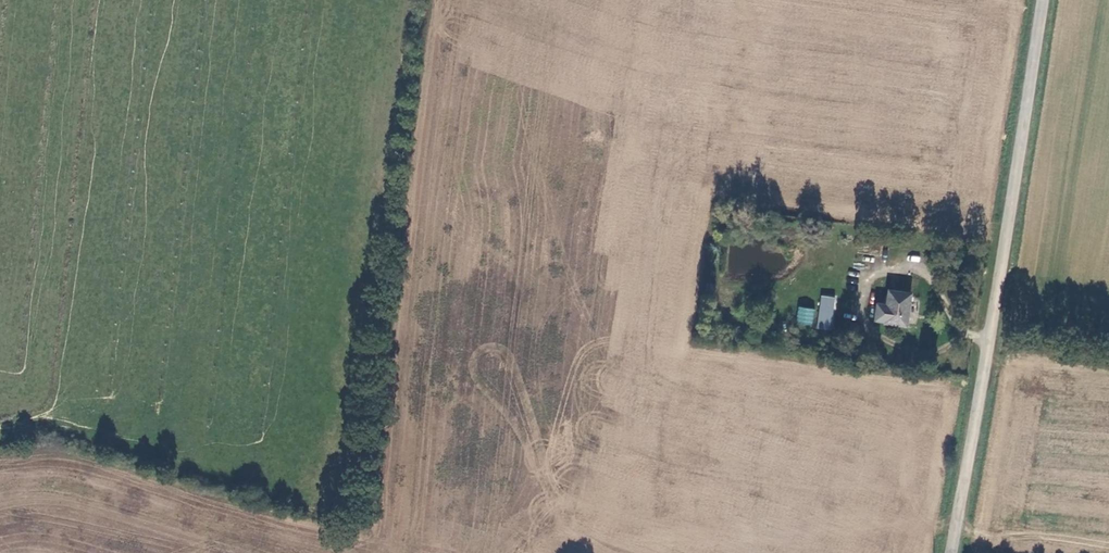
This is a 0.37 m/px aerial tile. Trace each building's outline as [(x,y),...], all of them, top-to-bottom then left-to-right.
[(708,277),(705,293),(715,294),(718,279),(708,277)] [(881,326),(906,329),(906,323),(917,325),(920,299),(909,298),(910,294),(887,291),(885,306),(875,305),(873,322),(881,323),(881,326)] [(832,330),(835,297),(820,295),(817,329),(832,330)] [(798,307),(796,324),(813,325),(814,308),(798,307)]
